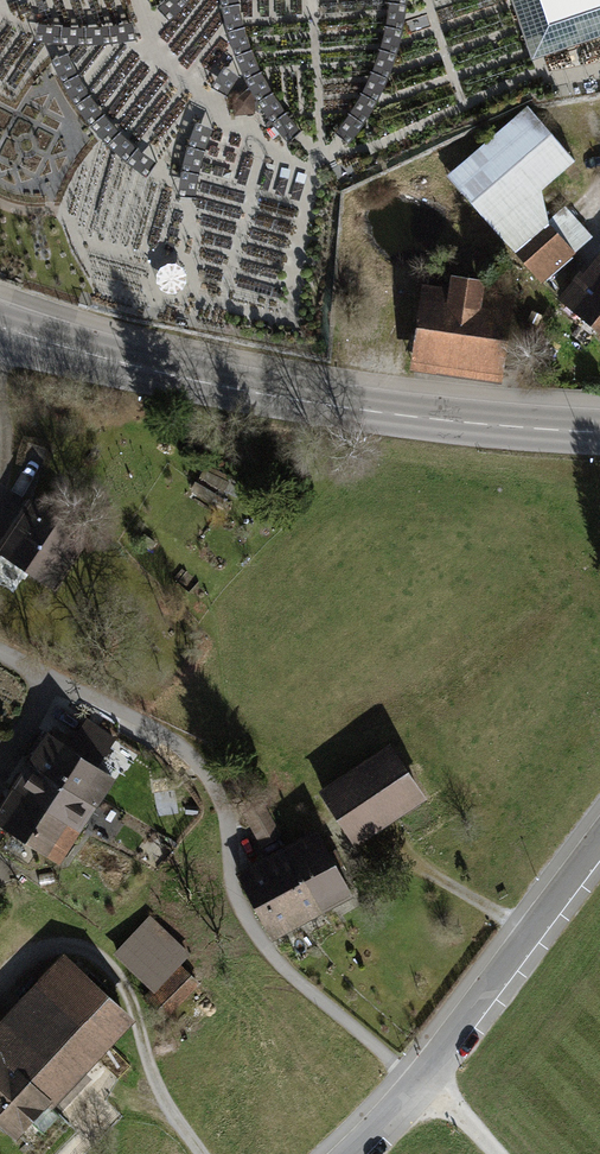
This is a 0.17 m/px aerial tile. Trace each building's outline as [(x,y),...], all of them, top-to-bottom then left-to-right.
[(545,21),(599,3),(599,0),(538,0),(545,21)] [(254,91),(232,92),(234,116),(255,115),(254,91)] [(526,107),(447,176),(514,254),(548,223),(542,190),(574,163),(526,107)] [(514,254),(541,284),(593,238),(566,208),(548,223),(514,254)] [(558,301),(599,335),(599,256),(597,254),(558,301)] [(422,285),(411,371),(503,384),(515,299),(484,295),(486,281),(451,277),(449,289),(422,285)] [(0,542),(0,555),(48,588),(83,536),(29,499),(0,542)] [(27,765),(97,809),(115,781),(97,770),(117,739),(86,719),(68,747),(47,734),(27,765)] [(425,803),(390,747),(320,791),(356,847),(425,803)] [(11,790),(80,835),(97,809),(27,765),(11,790)] [(11,790),(0,807),(0,828),(60,866),(80,835),(11,790)] [(284,848),(287,846),(260,798),(240,809),(267,857),(284,848)] [(321,916),(354,897),(317,829),(287,846),(284,848),(321,916)] [(267,857),(235,875),(273,942),(321,916),(284,848),(267,857)] [(149,917),(114,955),(155,993),(191,955),(149,917)] [(63,955),(0,1021),(0,1127),(15,1142),(48,1107),(51,1110),(135,1023),(63,955)] [(199,984),(181,967),(153,997),(172,1013),(199,984)]
